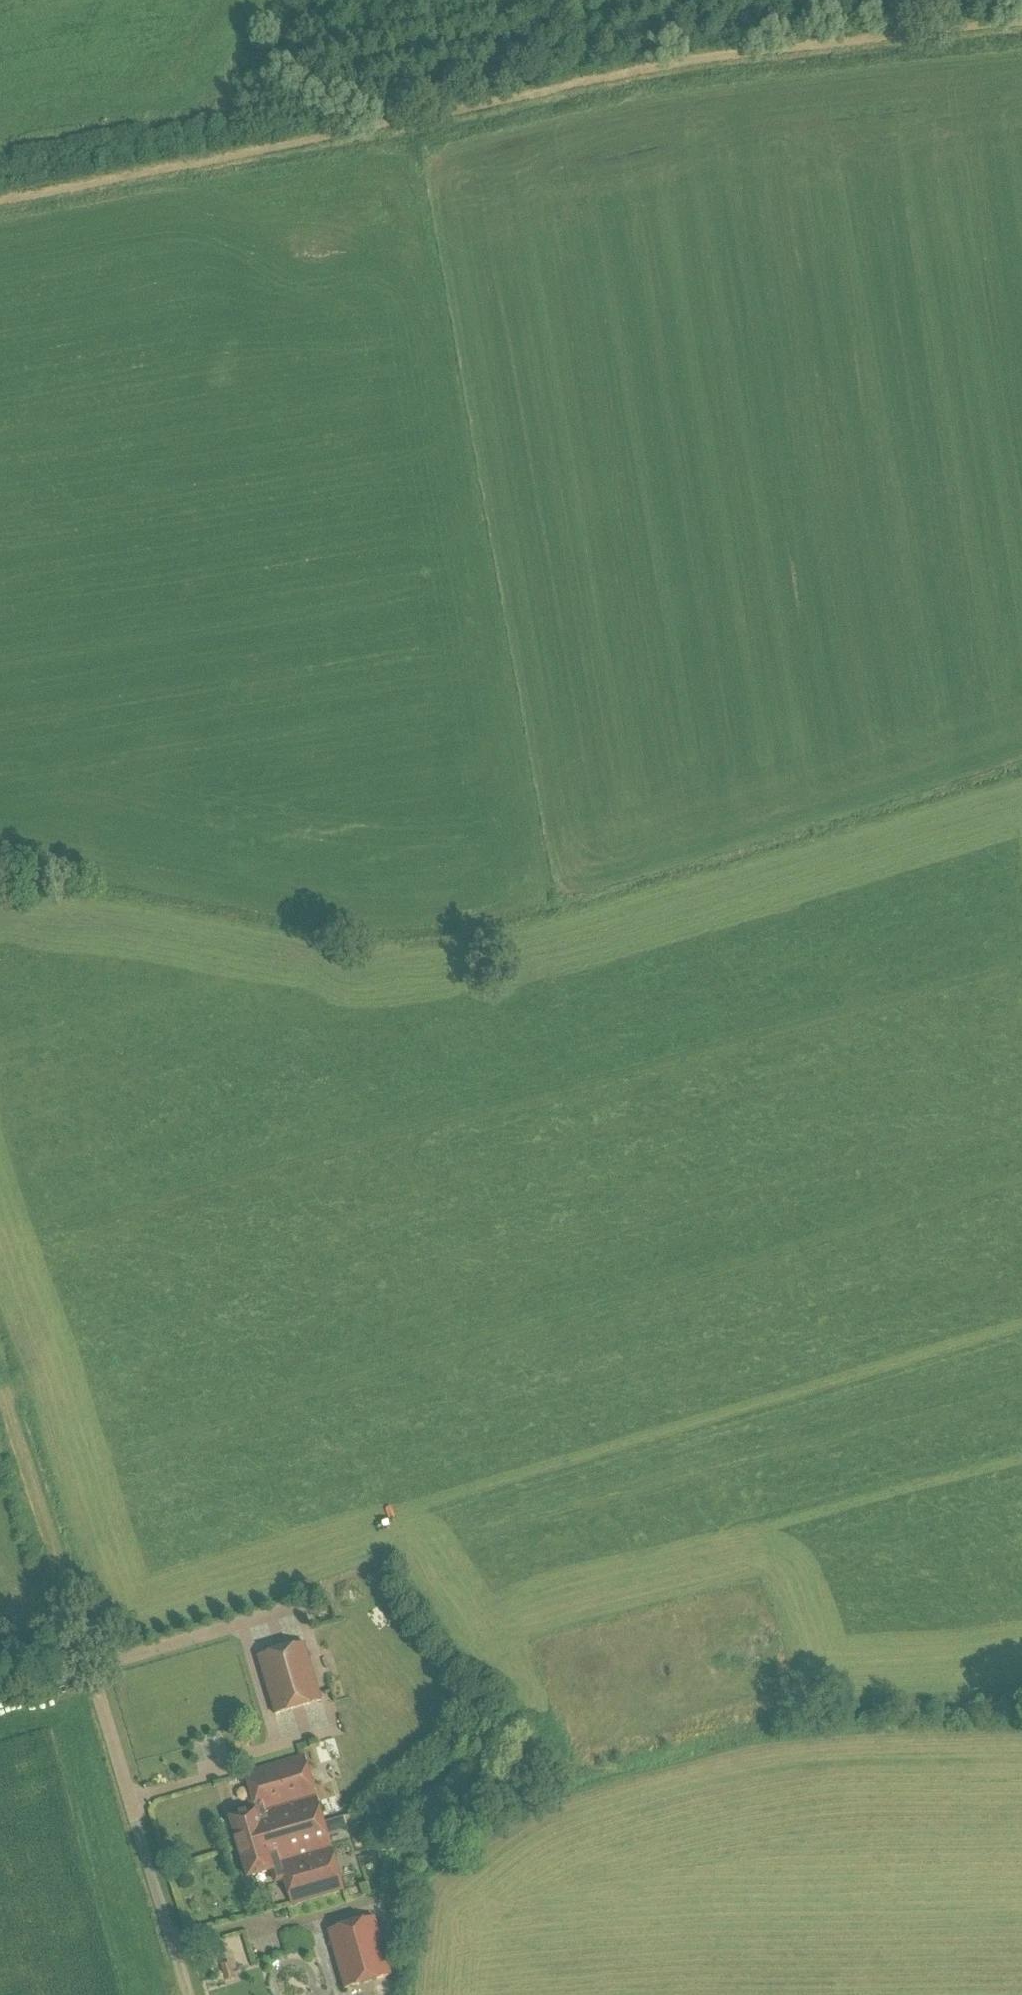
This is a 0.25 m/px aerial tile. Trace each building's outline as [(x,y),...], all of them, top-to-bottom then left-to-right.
[(274,1715),(323,1701),(305,1641),(257,1656),(274,1715)] [(328,1756),(340,1754),(338,1740),(326,1742),(328,1756)] [(343,1889),(316,1798),(304,1757),(246,1774),(256,1810),(230,1818),(248,1878),(273,1870),(276,1882),(284,1879),(292,1904),(343,1889)] [(345,1989),(392,1975),(374,1917),(328,1931),(345,1989)]
